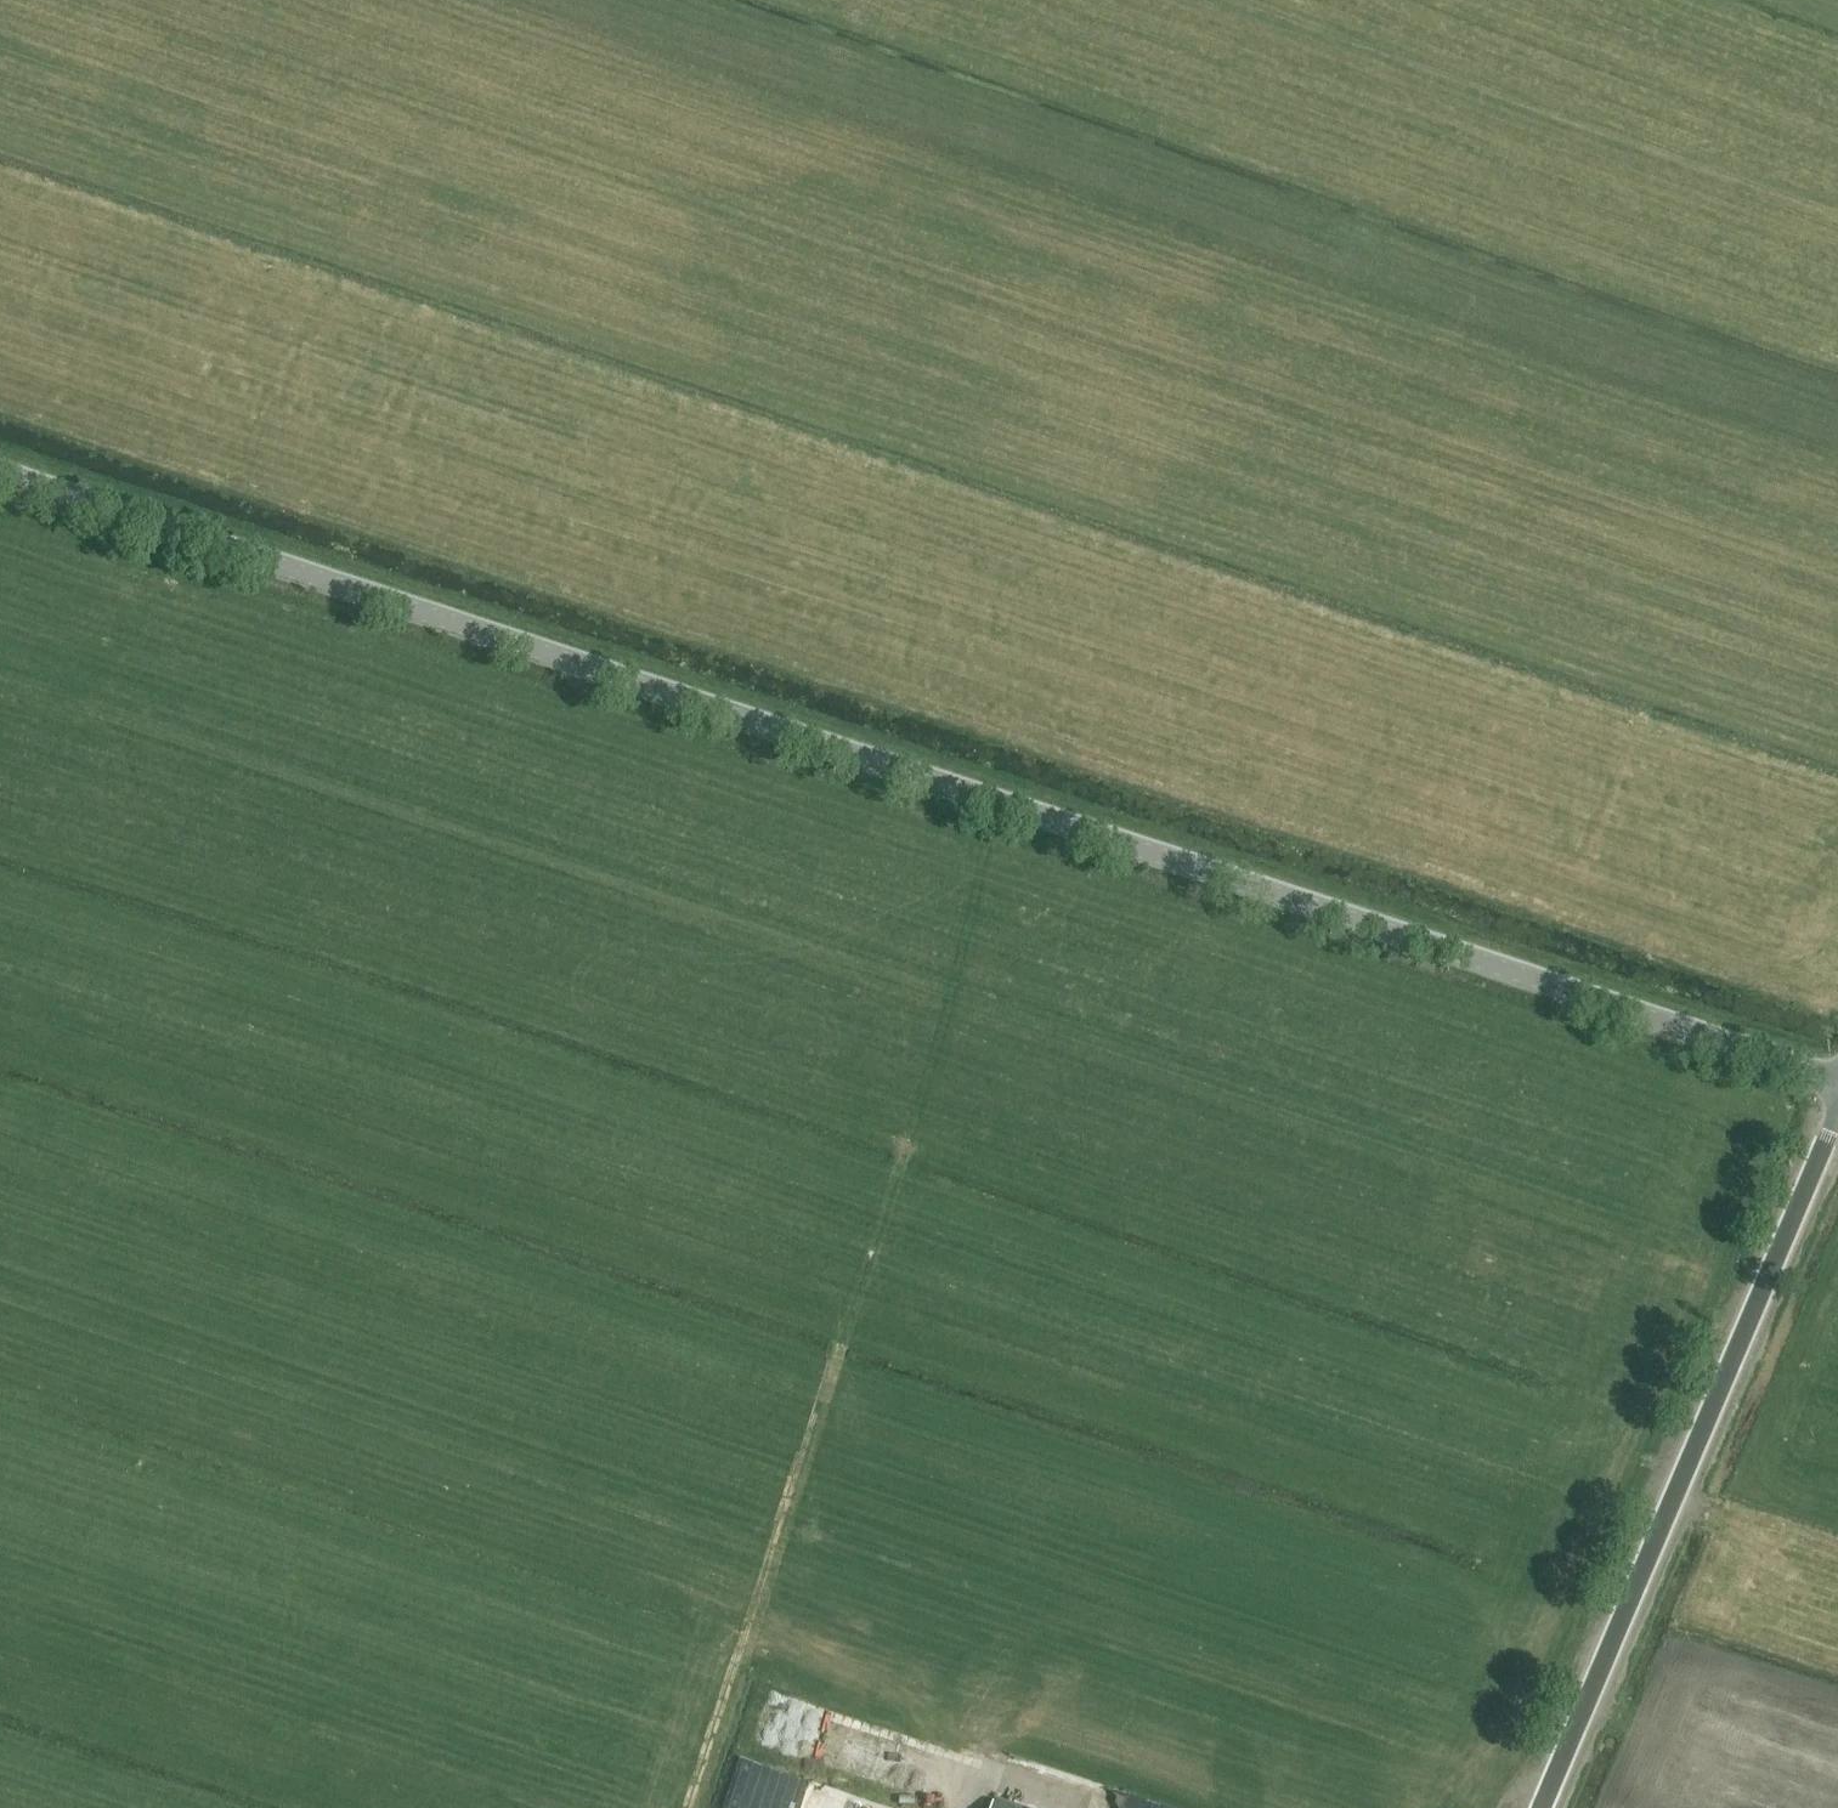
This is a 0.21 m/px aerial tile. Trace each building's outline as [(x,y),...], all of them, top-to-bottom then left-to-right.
[(770,1739),(839,1753),(845,1722),(776,1708),(770,1739)] [(755,1807),(771,1807),(779,1783),(746,1773),(737,1803),(755,1807)] [(1052,1780),(1048,1796),(1083,1806),(1082,1807),(1152,1807),(1052,1780)]
